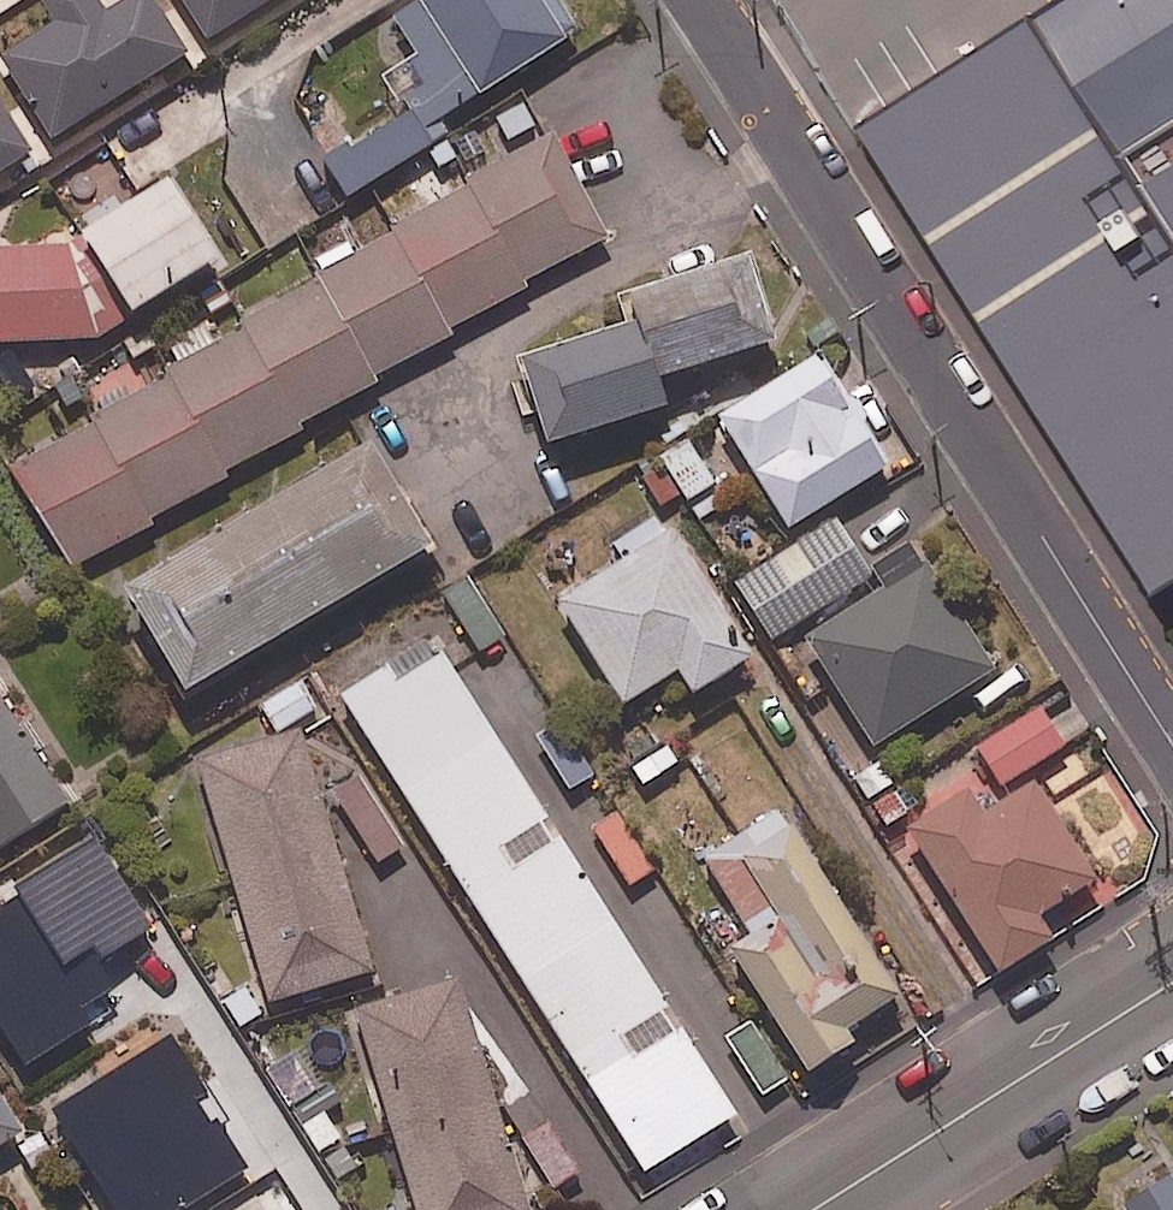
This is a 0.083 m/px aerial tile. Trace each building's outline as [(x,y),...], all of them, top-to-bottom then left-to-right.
[(99,0),(49,0),(59,15),(0,53),(0,54),(52,136),(185,51),(153,0),(119,0),(105,9),(99,0)] [(208,36),(265,0),(186,0),(208,36)] [(414,96),(318,157),(344,198),(451,129),(441,113),(575,27),(558,0),(407,0),(390,11),(415,50),(394,64),(414,96)] [(1028,17),(1116,155),(1172,119),(1172,0),(1056,0),(1028,17)] [(1116,155),(1028,17),(852,128),(1138,582),(1172,560),(1172,246),(1116,155)] [(29,149),(0,103),(0,167),(29,149)] [(1116,155),(1172,246),(1172,119),(1116,155)] [(610,234),(548,132),(208,336),(200,323),(159,348),(170,365),(10,461),(73,565),(301,428),(297,421),(610,234)] [(75,222),(127,302),(208,250),(156,169),(81,218),(75,222)] [(75,222),(45,241),(0,241),(0,335),(96,334),(133,312),(127,302),(75,222)] [(772,335),(743,248),(617,291),(625,317),(516,354),(545,438),(666,397),(658,373),(772,335)] [(910,446),(871,385),(845,402),(813,350),(715,411),(786,524),(910,446)] [(427,538),(365,433),(113,581),(175,686),(427,538)] [(713,479),(687,436),(659,453),(686,496),(713,479)] [(749,651),(660,509),(612,539),(622,554),(554,596),(619,699),(675,663),(691,687),(749,651)] [(871,574),(834,516),(733,580),(771,638),(871,574)] [(990,665),(923,558),(805,634),(872,740),(990,665)] [(504,633),(466,574),(432,595),(470,655),(504,633)] [(732,1108),(440,648),(397,676),(387,660),(338,691),(640,1167),(732,1108)] [(0,697),(0,844),(66,803),(0,697)] [(1063,743),(1037,703),(971,745),(982,763),(893,820),(991,971),(1050,933),(1035,910),(1093,873),(1026,767),(1063,743)] [(371,967),(298,726),(194,758),(267,998),(371,967)] [(720,939),(806,1071),(852,1041),(843,1028),(898,993),(778,807),(693,863),(734,926),(720,939)] [(454,973),(352,1004),(416,1209),(528,1209),(454,973)] [(754,1014),(721,1034),(760,1096),(793,1075),(754,1014)] [(320,1084),(300,1047),(268,1065),(288,1102),(320,1084)] [(0,1095),(0,1140),(20,1127),(0,1095)] [(1119,1202),(1124,1209),(1172,1209),(1172,1169),(1119,1202)] [(291,1190),(258,1209),(303,1209),(291,1190)]
